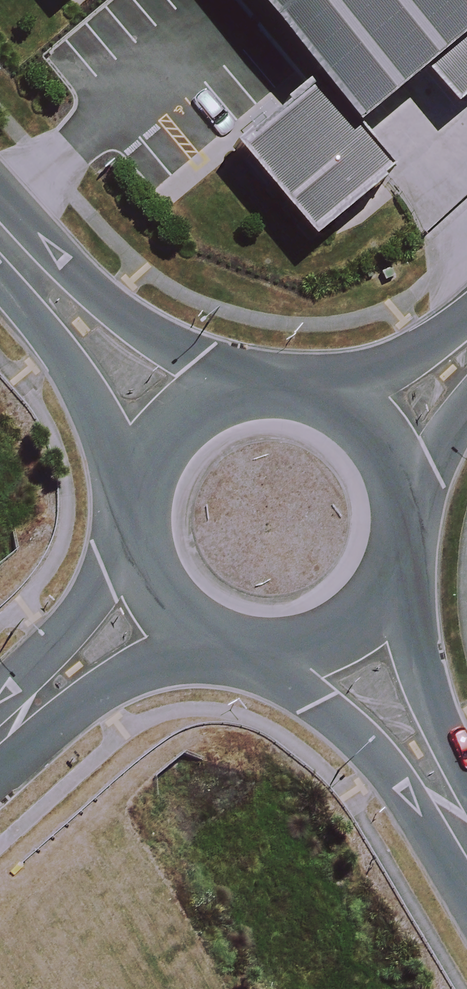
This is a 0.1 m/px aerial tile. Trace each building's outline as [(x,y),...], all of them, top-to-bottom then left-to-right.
[(311,243),(388,181),(354,140),(466,47),(466,0),(248,0),(325,93),(243,161),(311,243)]
